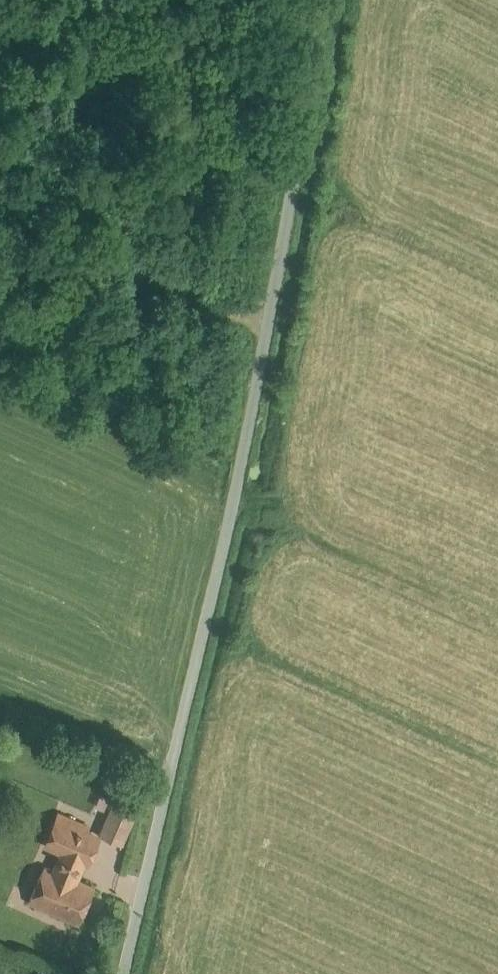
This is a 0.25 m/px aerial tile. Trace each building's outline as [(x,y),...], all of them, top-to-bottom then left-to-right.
[(134,817),(112,807),(100,836),(121,846),(134,817)] [(64,851),(84,860),(88,862),(98,839),(57,821),(47,843),(64,851)] [(84,860),(64,851),(56,871),(75,880),(84,860)] [(75,880),(56,871),(45,866),(30,902),(79,923),(95,888),(75,880)]
